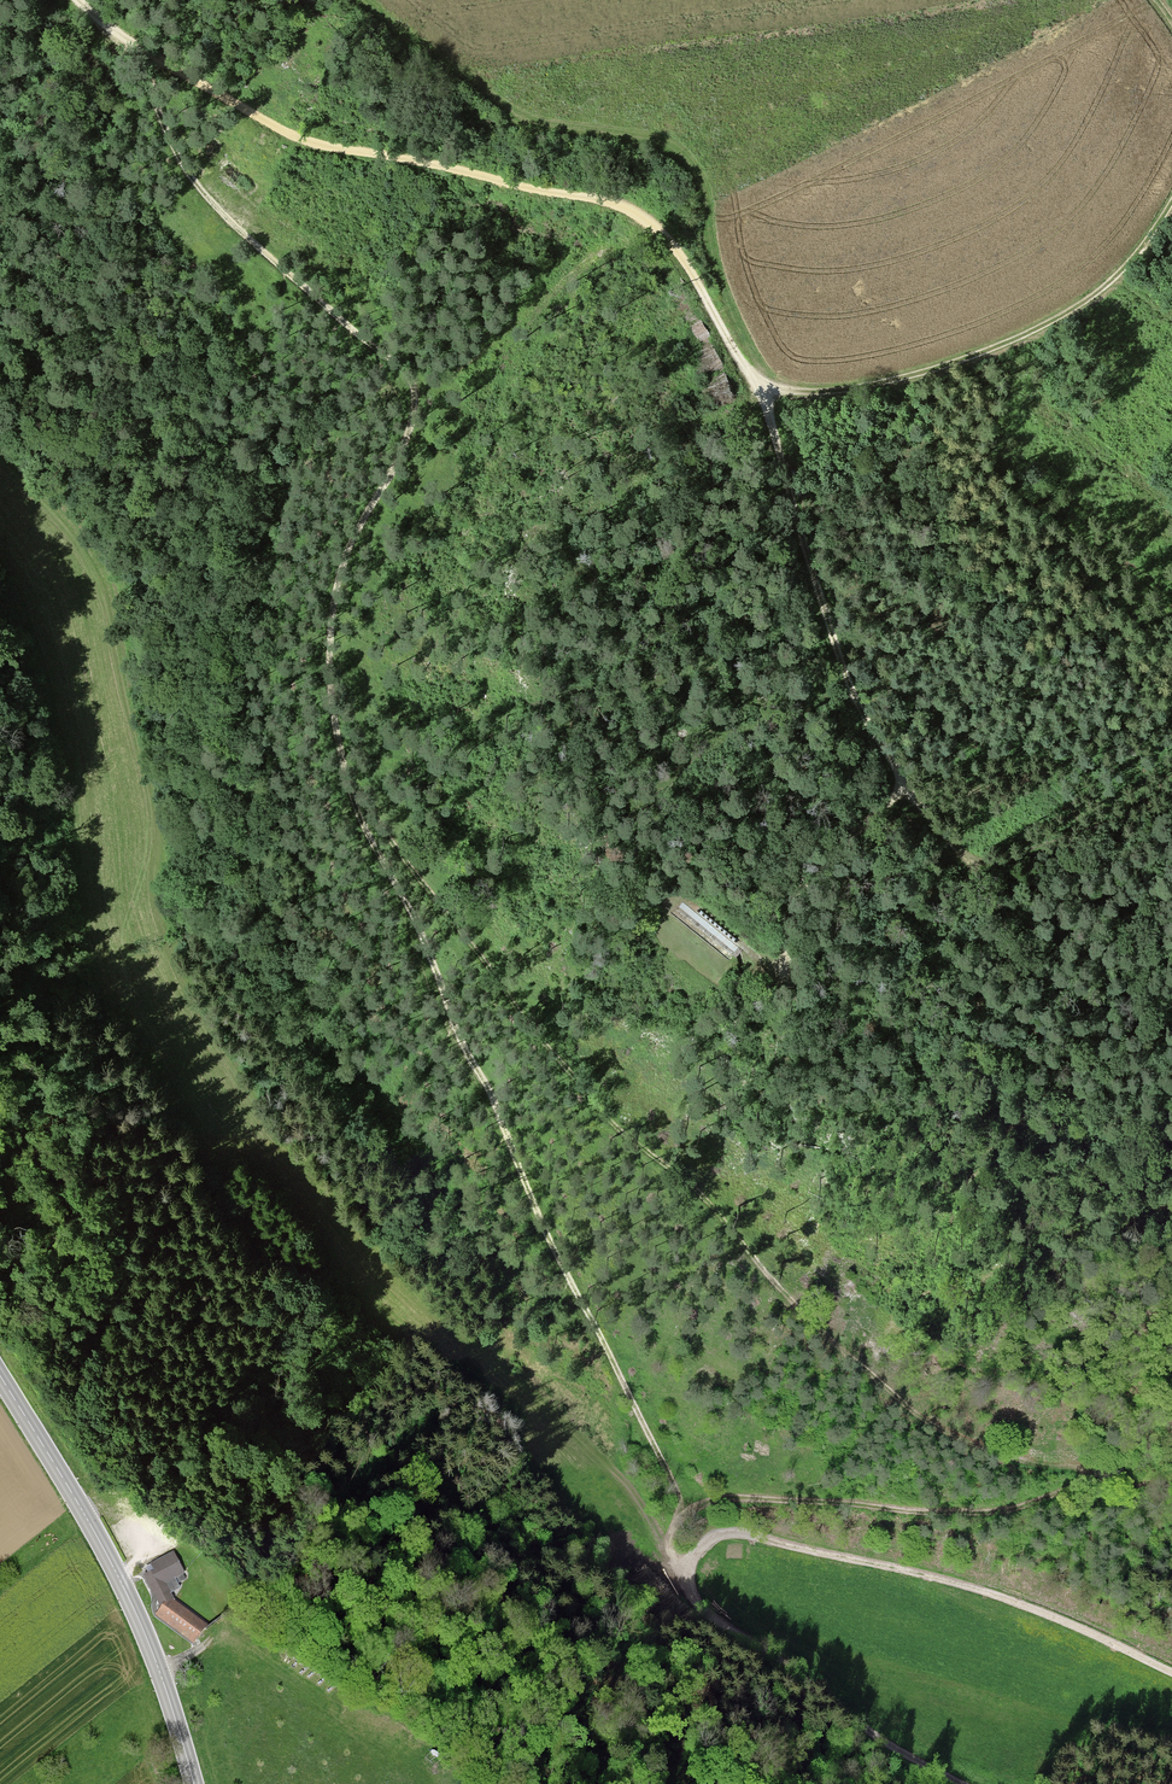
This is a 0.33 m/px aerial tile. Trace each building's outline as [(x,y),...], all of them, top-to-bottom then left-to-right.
[(185,1573),(174,1550),(150,1563),(153,1569),(143,1574),(160,1606),(175,1598),(171,1592),(180,1587),(176,1578),(185,1573)] [(209,1624),(175,1598),(160,1606),(154,1614),(194,1644),(209,1624)]
